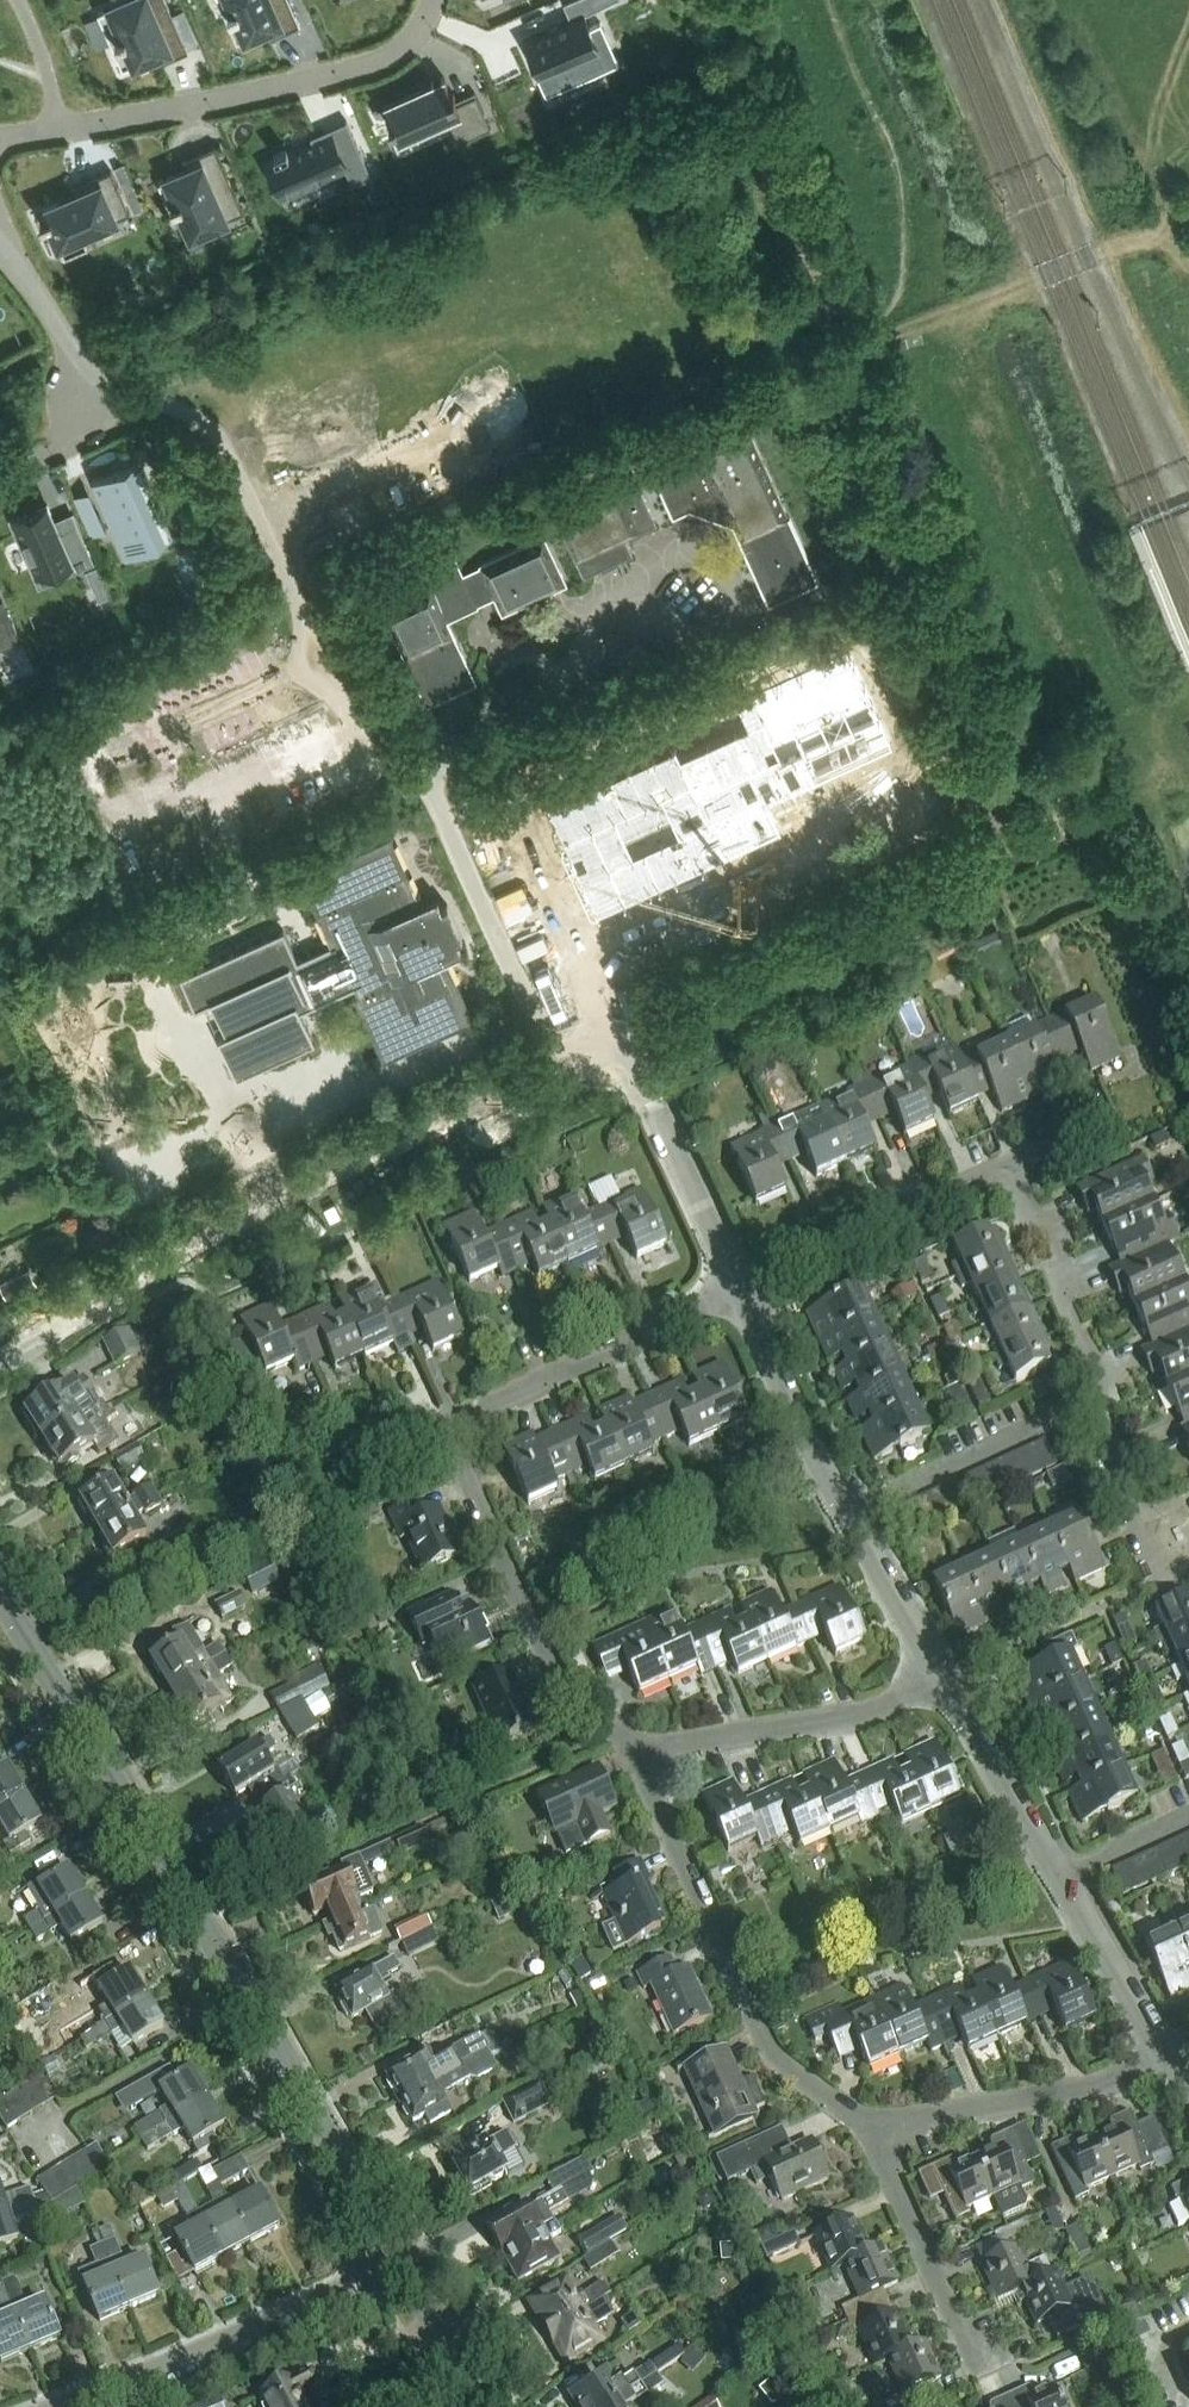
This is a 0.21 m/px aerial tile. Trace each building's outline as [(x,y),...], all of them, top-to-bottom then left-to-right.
[(111,7),(123,36),(115,39),(116,41),(112,43),(123,68),(149,57),(149,56),(167,48),(171,58),(186,52),(189,51),(166,0),(126,0),(111,7)] [(234,10),(228,12),(228,14),(226,15),(237,40),(277,22),(282,32),(298,25),(300,24),(290,0),(229,0),(234,10)] [(593,10),(615,0),(589,0),(593,10)] [(523,40),(524,41),(525,41),(538,71),(545,86),(548,92),(554,89),(555,91),(597,73),(587,49),(598,44),(591,28),(602,23),(601,21),(590,26),(585,15),(586,14),(586,12),(523,40)] [(391,125),(393,124),(400,140),(446,119),(457,144),(491,128),(477,95),(457,104),(453,96),(455,95),(454,92),(452,93),(444,76),(384,104),(391,120),(389,121),(391,125)] [(347,120),(346,121),(347,124),(314,139),(312,136),(311,137),(312,139),(288,150),(287,147),(274,153),(275,155),(267,159),(276,178),(284,197),(365,160),(347,120)] [(192,235),(245,211),(216,146),(195,155),(183,160),(187,169),(159,182),(170,207),(172,206),(173,208),(179,205),(192,235)] [(47,216),(40,219),(43,224),(49,221),(59,244),(130,213),(122,194),(111,169),(109,171),(82,183),(86,191),(44,209),(47,216)] [(819,581),(746,422),(651,465),(673,514),(688,507),(735,525),(771,603),(819,581)] [(174,534),(140,458),(93,479),(117,534),(142,523),(151,544),(174,534)] [(633,474),(553,511),(583,574),(632,552),(624,536),(655,522),(633,474)] [(76,524),(60,531),(48,504),(13,520),(37,574),(70,560),(73,568),(91,560),(76,524)] [(107,526),(100,510),(85,517),(92,533),(107,526)] [(461,572),(454,556),(374,593),(425,703),(475,680),(446,618),(476,604),(475,603),(493,595),(501,612),(565,582),(543,534),(461,572)] [(101,565),(89,571),(92,578),(104,572),(101,565)] [(14,621),(0,627),(0,639),(4,647),(21,639),(14,621)] [(677,748),(547,807),(569,857),(594,912),(597,916),(806,821),(793,793),(894,746),(851,653),(738,704),(748,727),(681,757),(677,748)] [(645,674),(634,661),(622,670),(633,683),(645,674)] [(254,813),(241,819),(249,837),(263,830),(254,813)] [(284,929),(180,976),(195,1008),(212,1001),(226,1034),(218,1038),(234,1073),(312,1037),(301,1011),(355,986),(359,993),(353,996),(384,1062),(475,1019),(447,956),(462,950),(457,939),(462,937),(447,903),(442,906),(437,895),(422,901),(409,871),(393,836),(299,879),(314,913),(329,945),(298,959),(284,929)] [(996,929),(986,934),(991,945),(1001,940),(996,929)] [(1061,1018),(1060,1015),(1048,1020),(1062,1050),(1078,1043),(1091,1072),(1121,1058),(1096,1002),(1061,1018)] [(1040,1027),(1005,1042),(1031,1099),(1061,1085),(1048,1057),(1062,1050),(1048,1020),(1039,1024),(1040,1027)] [(485,1023),(443,1038),(452,1066),(495,1051),(485,1023)] [(988,1084),(1001,1113),(1031,1099),(1005,1042),(971,1058),(963,1039),(953,1044),(954,1046),(960,1060),(960,1061),(974,1091),(975,1091),(988,1084)] [(980,1102),(975,1091),(974,1091),(960,1061),(960,1060),(954,1046),(919,1062),(918,1059),(915,1061),(911,1049),(902,1053),(908,1067),(909,1067),(921,1094),(922,1094),(936,1087),(950,1116),(980,1102)] [(860,1076),(863,1084),(877,1114),(892,1107),(905,1137),(936,1123),(922,1094),(921,1094),(909,1067),(908,1067),(875,1083),(870,1072),(860,1076)] [(855,1092),(820,1107),(846,1164),(876,1151),(863,1121),(877,1114),(863,1084),(853,1089),(855,1092)] [(817,1178),(846,1164),(820,1107),(787,1123),(779,1108),(770,1113),(789,1155),(803,1148),(817,1178)] [(789,1155),(770,1113),(769,1111),(759,1115),(765,1132),(731,1147),(757,1204),(787,1191),(777,1169),(774,1162),(789,1155)] [(1153,1140),(1152,1145),(1156,1149),(1161,1150),(1166,1147),(1167,1142),(1163,1137),(1157,1136),(1153,1140)] [(1103,1225),(1153,1203),(1142,1178),(1150,1174),(1143,1159),(1092,1181),(1077,1188),(1080,1194),(1091,1218),(1098,1214),(1103,1225)] [(641,1190),(596,1211),(612,1245),(614,1244),(627,1238),(637,1260),(666,1247),(661,1235),(650,1212),(641,1190)] [(572,1195),(542,1209),(549,1223),(568,1265),(612,1245),(596,1211),(582,1217),(572,1195)] [(1121,1265),(1167,1244),(1179,1239),(1172,1224),(1164,1228),(1153,1203),(1103,1225),(1115,1251),(1121,1265)] [(659,1208),(650,1212),(661,1235),(663,1239),(671,1235),(659,1208)] [(484,1235),(473,1213),(443,1227),(469,1284),(498,1270),(502,1280),(517,1273),(497,1230),(484,1235)] [(539,1279),(568,1265),(549,1223),(539,1227),(532,1213),(497,1230),(517,1273),(533,1266),(539,1279)] [(954,1269),(959,1281),(1009,1257),(998,1231),(991,1235),(990,1233),(956,1248),(963,1265),(954,1269)] [(1131,1296),(1135,1306),(1185,1284),(1167,1244),(1121,1265),(1109,1270),(1115,1285),(1122,1300),(1131,1296)] [(973,1288),(981,1304),(1022,1285),(1009,1257),(959,1281),(964,1292),(973,1288)] [(933,1276),(925,1259),(914,1264),(922,1281),(933,1276)] [(30,1268),(0,1283),(8,1298),(37,1283),(30,1268)] [(463,1339),(438,1282),(392,1303),(408,1338),(410,1337),(423,1331),(433,1353),(463,1339)] [(408,1338),(392,1303),(386,1306),(376,1284),(339,1301),(345,1316),(364,1357),(394,1344),(399,1355),(413,1349),(408,1338)] [(1188,1330),(1188,1293),(1185,1284),(1135,1306),(1147,1333),(1153,1346),(1188,1330)] [(986,1316),(993,1331),(1034,1313),(1022,1285),(981,1304),(972,1308),(977,1320),(986,1316)] [(905,1287),(891,1294),(898,1307),(912,1300),(905,1287)] [(821,1344),(876,1318),(862,1288),(807,1313),(821,1344)] [(951,1315),(943,1299),(932,1304),(940,1320),(951,1315)] [(345,1316),(336,1320),(329,1305),(292,1322),(312,1365),(315,1364),(330,1357),(336,1371),(364,1357),(345,1316)] [(310,1366),(312,1365),(292,1322),(280,1328),(270,1306),(239,1320),(265,1376),(295,1362),(299,1371),(310,1366)] [(998,1343),(1005,1358),(1046,1339),(1034,1313),(993,1331),(984,1335),(989,1347),(998,1343)] [(841,1357),(846,1367),(889,1348),(876,1318),(821,1344),(829,1362),(841,1357)] [(931,1328),(926,1318),(917,1322),(922,1332),(931,1328)] [(963,1342),(956,1327),(945,1332),(952,1347),(963,1342)] [(131,1329),(105,1341),(117,1367),(143,1354),(131,1329)] [(1167,1388),(1188,1378),(1188,1330),(1153,1346),(1142,1351),(1154,1380),(1161,1376),(1167,1388)] [(1051,1371),(1048,1363),(1055,1359),(1046,1339),(1005,1358),(996,1362),(1001,1374),(1011,1370),(1018,1386),(1051,1371)] [(948,1341),(927,1351),(932,1361),(953,1351),(948,1341)] [(834,1372),(843,1392),(855,1386),(860,1397),(903,1377),(889,1348),(846,1367),(834,1372)] [(692,1377),(699,1391),(718,1434),(748,1421),(722,1364),(692,1377)] [(955,1374),(945,1379),(950,1390),(960,1386),(955,1374)] [(868,1415),(873,1426),(916,1406),(903,1377),(860,1397),(848,1402),(857,1421),(868,1415)] [(1184,1428),(1188,1425),(1188,1378),(1167,1388),(1170,1397),(1184,1428)] [(39,1436),(42,1442),(76,1420),(70,1411),(96,1393),(93,1388),(90,1390),(82,1379),(59,1394),(58,1392),(24,1415),(28,1420),(25,1422),(35,1438),(39,1436)] [(987,1396),(980,1381),(969,1386),(977,1401),(987,1396)] [(689,1447),(718,1434),(699,1391),(688,1396),(682,1382),(660,1392),(648,1398),(646,1398),(665,1439),(682,1432),(689,1447)] [(958,1388),(938,1398),(946,1415),(966,1405),(958,1388)] [(631,1405),(628,1399),(622,1402),(599,1412),(605,1426),(624,1468),(654,1455),(650,1446),(665,1439),(646,1398),(644,1399),(631,1405)] [(875,1461),(930,1435),(916,1406),(873,1426),(861,1431),(875,1461)] [(136,1420),(144,1442),(174,1430),(166,1409),(136,1420)] [(76,1420),(42,1442),(59,1468),(62,1466),(64,1469),(78,1460),(75,1457),(93,1445),(92,1444),(111,1432),(100,1416),(82,1428),(76,1420)] [(594,1482),(624,1468),(605,1426),(594,1431),(587,1417),(571,1425),(552,1434),(570,1474),(587,1466),(594,1482)] [(1184,1428),(1181,1429),(1188,1448),(1188,1425),(1184,1428)] [(558,1490),(554,1481),(570,1474),(552,1434),(535,1441),(532,1435),(527,1437),(502,1448),(528,1504),(558,1490)] [(1030,1449),(1042,1474),(1056,1467),(1045,1442),(1030,1449)] [(141,1445),(139,1446),(115,1458),(122,1472),(148,1460),(141,1445)] [(1027,1481),(1042,1474),(1030,1449),(1015,1456),(1027,1481)] [(1012,1487),(1027,1481),(1015,1456),(1001,1463),(1012,1487)] [(998,1494),(1012,1487),(1001,1463),(987,1469),(998,1494)] [(984,1501),(998,1494),(987,1469),(972,1476),(984,1501)] [(968,1508),(984,1501),(972,1476),(957,1483),(968,1508)] [(87,1515),(96,1531),(155,1498),(149,1487),(132,1496),(134,1500),(126,1505),(113,1482),(79,1502),(81,1505),(78,1506),(84,1517),(87,1515)] [(954,1514),(968,1508),(957,1483),(943,1490),(954,1514)] [(940,1521),(954,1514),(943,1490),(929,1496),(940,1521)] [(926,1528),(940,1521),(929,1496),(914,1503),(926,1528)] [(161,1508),(155,1498),(96,1531),(105,1547),(102,1549),(108,1559),(111,1557),(112,1560),(146,1540),(134,1520),(143,1514),(145,1517),(161,1508)] [(415,1501),(389,1513),(401,1539),(405,1537),(421,1573),(460,1555),(439,1509),(422,1516),(415,1501)] [(376,1509),(363,1515),(367,1523),(380,1517),(376,1509)] [(1080,1514),(1049,1528),(1070,1571),(1075,1583),(1105,1569),(1080,1514)] [(1065,1588),(1060,1576),(1070,1571),(1049,1528),(1021,1542),(1041,1585),(1046,1597),(1065,1588)] [(1037,1601),(1031,1590),(1041,1585),(1021,1542),(992,1555),(1012,1598),(1018,1610),(1037,1601)] [(988,1624),(1007,1615),(1001,1603),(1012,1598),(992,1555),(963,1569),(988,1624)] [(959,1638),(988,1624),(963,1569),(933,1582),(959,1638)] [(280,1582),(276,1573),(248,1587),(253,1596),(280,1582)] [(866,1644),(840,1587),(795,1607),(812,1642),(826,1635),(836,1657),(866,1644)] [(771,1592),(741,1605),(749,1621),(768,1662),(812,1642),(795,1607),(781,1614),(771,1592)] [(239,1594),(216,1605),(223,1619),(245,1608),(239,1594)] [(409,1615),(406,1616),(414,1633),(421,1649),(430,1645),(441,1669),(490,1647),(471,1605),(467,1598),(456,1603),(452,1595),(425,1607),(423,1603),(407,1610),(409,1615)] [(1154,1632),(1159,1644),(1188,1630),(1188,1596),(1155,1611),(1163,1628),(1154,1632)] [(701,1678),(716,1671),(695,1627),(682,1633),(672,1611),(643,1625),(669,1682),(697,1669),(701,1678)] [(768,1662),(749,1621),(737,1626),(730,1611),(695,1627),(716,1671),(732,1664),(738,1676),(768,1662)] [(372,1616),(364,1621),(371,1635),(380,1630),(372,1616)] [(639,1696),(669,1682),(643,1625),(593,1648),(608,1681),(628,1672),(639,1696)] [(1136,1642),(1128,1625),(1118,1630),(1126,1647),(1136,1642)] [(150,1660),(169,1691),(225,1656),(218,1644),(203,1654),(186,1628),(172,1634),(177,1643),(150,1660)] [(1180,1666),(1188,1662),(1188,1630),(1159,1644),(1165,1655),(1173,1651),(1180,1666)] [(1029,1706),(1084,1682),(1071,1654),(1079,1650),(1072,1636),(1044,1648),(1050,1662),(1016,1677),(1029,1706)] [(1123,1663),(1115,1645),(1104,1650),(1113,1668),(1123,1663)] [(225,1656),(169,1691),(189,1724),(217,1706),(220,1710),(234,1701),(217,1675),(232,1666),(225,1656)] [(1186,1678),(1188,1685),(1188,1662),(1180,1666),(1172,1670),(1177,1682),(1186,1678)] [(1153,1680),(1145,1663),(1136,1667),(1144,1684),(1153,1680)] [(273,1696),(281,1711),(307,1698),(330,1686),(321,1670),(299,1682),(273,1696)] [(519,1694),(510,1673),(475,1689),(501,1746),(536,1730),(519,1694)] [(1050,1719),(1055,1731),(1097,1711),(1084,1682),(1029,1706),(1037,1725),(1050,1719)] [(1133,1682),(1118,1688),(1123,1699),(1138,1692),(1133,1682)] [(1166,1707),(1158,1690),(1148,1694),(1156,1712),(1166,1707)] [(307,1698),(281,1711),(297,1740),(322,1726),(307,1698)] [(1097,1711),(1055,1731),(1043,1736),(1051,1754),(1063,1749),(1068,1759),(1110,1740),(1097,1711)] [(1178,1734),(1170,1717),(1160,1721),(1168,1739),(1178,1734)] [(248,1789),(255,1800),(284,1782),(277,1771),(273,1773),(263,1758),(276,1750),(269,1739),(256,1747),(218,1770),(235,1797),(248,1789)] [(1076,1778),(1081,1789),(1124,1769),(1110,1740),(1068,1759),(1055,1765),(1064,1784),(1076,1778)] [(935,1743),(906,1756),(913,1771),(931,1812),(961,1798),(935,1743)] [(1183,1744),(1172,1749),(1181,1767),(1188,1763),(1188,1757),(1183,1744)] [(1164,1752),(1151,1759),(1165,1788),(1178,1782),(1164,1752)] [(862,1824),(878,1817),(859,1778),(845,1785),(834,1762),(822,1768),(804,1776),(811,1790),(830,1832),(859,1818),(862,1824)] [(900,1777),(893,1762),(859,1778),(878,1817),(895,1809),(903,1825),(931,1812),(913,1771),(900,1777)] [(24,1798),(7,1769),(0,1774),(0,1812),(24,1798)] [(598,1769),(537,1796),(555,1835),(557,1834),(566,1855),(610,1835),(601,1815),(616,1808),(598,1769)] [(1082,1824),(1137,1799),(1124,1769),(1081,1789),(1069,1795),(1082,1824)] [(290,1778),(284,1782),(255,1800),(262,1812),(260,1813),(282,1848),(309,1831),(294,1807),(304,1800),(290,1778)] [(761,1847),(777,1840),(757,1798),(743,1804),(733,1782),(702,1796),(728,1852),(757,1839),(761,1847)] [(799,1796),(792,1782),(757,1798),(777,1840),(794,1832),(800,1845),(830,1832),(811,1790),(799,1796)] [(24,1798),(0,1812),(0,1828),(1,1828),(9,1842),(3,1846),(9,1857),(30,1844),(24,1835),(41,1825),(24,1798)] [(422,1824),(391,1837),(399,1854),(435,1838),(430,1825),(424,1827),(422,1824)] [(974,1825),(944,1839),(951,1854),(981,1841),(974,1825)] [(1188,1866),(1188,1846),(1185,1838),(1171,1844),(1183,1869),(1188,1866)] [(1168,1876),(1183,1869),(1171,1844),(1156,1851),(1168,1876)] [(1153,1882),(1168,1876),(1156,1851),(1141,1858),(1153,1882)] [(313,1918),(327,1912),(347,1903),(357,1898),(355,1894),(371,1888),(357,1852),(338,1861),(343,1874),(302,1892),(313,1918)] [(1138,1889),(1153,1882),(1141,1858),(1126,1864),(1138,1889)] [(613,1953),(660,1932),(658,1926),(665,1923),(647,1884),(650,1883),(640,1861),(613,1873),(620,1887),(603,1895),(615,1922),(602,1928),(613,1953)] [(1123,1896),(1138,1889),(1126,1864),(1112,1871),(1123,1896)] [(31,1931),(86,1898),(69,1871),(39,1889),(36,1885),(27,1890),(38,1909),(35,1911),(36,1913),(24,1920),(31,1931)] [(872,1890),(866,1877),(853,1883),(859,1896),(872,1890)] [(499,1922),(517,1914),(509,1896),(491,1904),(499,1922)] [(102,1926),(86,1898),(31,1931),(39,1944),(62,1930),(71,1945),(74,1943),(79,1950),(92,1942),(87,1935),(102,1926)] [(347,1903),(327,1912),(332,1925),(323,1929),(328,1940),(333,1938),(340,1953),(375,1938),(374,1937),(382,1934),(372,1910),(359,1916),(356,1908),(350,1911),(347,1903)] [(399,1941),(430,1926),(426,1917),(417,1921),(415,1918),(383,1934),(388,1946),(399,1941)] [(1175,1930),(1188,1959),(1188,1924),(1175,1930)] [(435,1938),(430,1926),(399,1941),(405,1954),(427,1943),(427,1942),(435,1938)] [(1170,1998),(1188,1989),(1188,1959),(1175,1930),(1145,1943),(1170,1998)] [(401,1970),(394,1958),(335,1991),(351,2020),(367,2011),(376,2028),(404,2012),(394,1995),(388,1998),(379,1982),(401,1970)] [(581,1981),(591,1974),(581,1959),(571,1966),(581,1981)] [(672,1962),(638,1978),(645,1994),(652,1991),(675,2041),(713,2023),(691,1975),(689,1972),(679,1977),(672,1962)] [(1070,1962),(1026,1982),(1042,2017),(1055,2011),(1065,2033),(1096,2019),(1070,1962)] [(1011,1988),(1001,1967),(972,1980),(978,1996),(997,2037),(1027,2023),(1042,2017),(1026,1982),(1011,1988)] [(93,2032),(147,1999),(131,1972),(119,1979),(112,1968),(82,1986),(88,1996),(99,1991),(106,2002),(78,2019),(88,2035),(93,2032)] [(634,1980),(624,1984),(629,1993),(638,1989),(634,1980)] [(967,2001),(960,1985),(925,2002),(945,2045),(962,2038),(967,2051),(997,2037),(978,1996),(967,2001)] [(913,2007),(903,1986),(873,1999),(898,2056),(926,2043),(930,2052),(945,2045),(925,2002),(913,2007)] [(580,1991),(570,1997),(577,2010),(587,2004),(580,1991)] [(164,2027),(147,1999),(93,2032),(98,2040),(121,2026),(132,2046),(164,2027)] [(898,2056),(873,1999),(843,2013),(838,2002),(804,2018),(815,2040),(828,2034),(839,2060),(859,2051),(868,2070),(898,2056)] [(492,2032),(481,2038),(488,2050),(499,2044),(492,2032)] [(386,2078),(399,2101),(461,2065),(484,2052),(488,2050),(481,2038),(480,2035),(452,2050),(454,2052),(438,2061),(433,2051),(386,2078)] [(499,2044),(488,2050),(494,2060),(501,2056),(504,2062),(517,2055),(509,2041),(500,2046),(499,2044)] [(431,2125),(444,2117),(452,2112),(447,2103),(439,2090),(442,2089),(442,2091),(451,2086),(451,2087),(468,2077),(477,2080),(498,2068),(494,2060),(488,2050),(484,2052),(461,2065),(399,2101),(412,2123),(425,2116),(431,2125)] [(739,2075),(733,2062),(727,2064),(721,2051),(683,2068),(714,2137),(752,2120),(749,2114),(766,2106),(753,2077),(742,2082),(739,2075)] [(145,2138),(207,2100),(191,2073),(177,2081),(170,2070),(151,2082),(150,2080),(122,2096),(131,2111),(158,2093),(160,2092),(170,2108),(138,2127),(145,2138)] [(29,2085),(43,2108),(56,2100),(42,2077),(29,2085)] [(539,2081),(500,2102),(512,2124),(550,2103),(539,2081)] [(31,2115),(43,2108),(29,2085),(17,2092),(31,2115)] [(18,2123),(31,2115),(17,2092),(5,2100),(18,2123)] [(18,2123),(5,2100),(0,2102),(0,2121),(6,2130),(18,2123)] [(224,2128),(207,2100),(145,2138),(151,2149),(184,2130),(199,2155),(216,2145),(210,2136),(224,2128)] [(1119,2127),(1094,2139),(1113,2178),(1137,2167),(1139,2172),(1154,2165),(1151,2158),(1136,2127),(1129,2112),(1115,2119),(1119,2127)] [(1154,2119),(1136,2127),(1151,2158),(1168,2150),(1154,2119)] [(782,2153),(776,2141),(786,2136),(783,2130),(718,2160),(729,2183),(750,2173),(755,2184),(770,2177),(781,2201),(828,2179),(810,2140),(782,2153)] [(994,2197),(999,2195),(1008,2216),(1023,2209),(1026,2203),(1021,2192),(1035,2185),(1010,2131),(996,2138),(1001,2148),(976,2159),(994,2197)] [(472,2146),(474,2150),(451,2163),(469,2194),(506,2172),(499,2160),(516,2150),(513,2145),(518,2143),(513,2134),(508,2136),(506,2133),(490,2143),(486,2137),(472,2146)] [(674,2134),(659,2142),(666,2157),(682,2148),(674,2134)] [(1086,2191),(1113,2178),(1094,2139),(1068,2151),(1064,2143),(1050,2149),(1074,2202),(1088,2196),(1086,2191)] [(97,2146),(87,2152),(92,2161),(103,2155),(97,2146)] [(73,2161),(87,2182),(100,2174),(92,2161),(87,2152),(73,2161)] [(217,2170),(225,2184),(253,2169),(245,2155),(217,2170)] [(688,2155),(676,2161),(681,2171),(693,2165),(688,2155)] [(528,2205),(488,2228),(503,2254),(555,2225),(549,2214),(569,2203),(590,2191),(594,2182),(590,2176),(594,2173),(586,2158),(547,2179),(555,2194),(542,2202),(529,2209),(528,2205)] [(967,2210),(994,2197),(976,2159),(949,2172),(945,2163),(931,2169),(956,2222),(969,2216),(967,2210)] [(75,2190),(78,2188),(87,2182),(73,2161),(62,2168),(75,2190)] [(179,2183),(195,2173),(189,2164),(173,2174),(179,2183)] [(10,2176),(0,2167),(0,2180),(10,2176)] [(62,2197),(75,2190),(62,2168),(49,2176),(62,2197)] [(51,2204),(62,2197),(49,2176),(37,2183),(47,2199),(51,2204)] [(1171,2189),(1177,2203),(1169,2206),(1178,2225),(1188,2220),(1188,2180),(1171,2189)] [(182,2184),(170,2191),(191,2230),(176,2239),(195,2274),(223,2259),(198,2212),(182,2184)] [(223,2259),(250,2245),(231,2209),(217,2184),(204,2190),(212,2205),(198,2212),(223,2259)] [(51,2210),(51,2222),(86,2206),(78,2188),(75,2190),(62,2197),(51,2204),(51,2210)] [(709,2189),(695,2198),(703,2212),(717,2204),(709,2189)] [(8,2213),(18,2210),(34,2203),(30,2190),(3,2199),(0,2190),(0,2215),(8,2213)] [(259,2194),(231,2209),(250,2245),(278,2229),(259,2194)] [(51,2204),(47,2199),(34,2203),(18,2210),(8,2213),(0,2215),(0,2248),(18,2242),(12,2224),(38,2215),(51,2210),(51,2204)] [(602,2229),(580,2243),(588,2256),(610,2243),(611,2245),(627,2235),(618,2220),(602,2230),(602,2229)] [(843,2265),(867,2252),(852,2220),(815,2237),(830,2271),(843,2265)] [(1090,2251),(1078,2224),(1065,2230),(1077,2256),(1090,2251)] [(559,2233),(555,2225),(503,2254),(518,2282),(558,2260),(547,2240),(559,2233)] [(998,2303),(1020,2292),(1054,2277),(1045,2257),(1026,2265),(1018,2249),(1033,2242),(1026,2226),(996,2240),(1003,2255),(981,2266),(998,2303)] [(769,2227),(757,2233),(763,2245),(774,2240),(769,2227)] [(102,2232),(107,2244),(117,2240),(112,2228),(102,2232)] [(763,2245),(760,2246),(766,2259),(799,2245),(793,2232),(774,2240),(763,2245)] [(114,2272),(129,2309),(159,2297),(144,2260),(128,2266),(117,2240),(107,2244),(103,2246),(114,2272)] [(610,2243),(583,2260),(590,2270),(616,2254),(610,2243)] [(741,2245),(722,2247),(723,2263),(742,2262),(741,2245)] [(100,2322),(129,2309),(114,2272),(103,2246),(91,2251),(98,2266),(80,2274),(100,2322)] [(847,2321),(888,2302),(882,2289),(897,2282),(881,2246),(867,2252),(843,2265),(859,2299),(841,2308),(847,2321)] [(179,2282),(194,2273),(188,2261),(181,2265),(176,2254),(166,2259),(179,2282)] [(712,2284),(704,2298),(718,2306),(739,2290),(727,2273),(712,2284)] [(1094,2284),(1081,2280),(1066,2287),(1060,2274),(1054,2277),(1020,2292),(1036,2327),(1051,2320),(1057,2336),(1099,2315),(1103,2306),(1094,2284)] [(5,2288),(11,2304),(23,2299),(16,2283),(5,2288)] [(548,2333),(602,2300),(611,2295),(603,2283),(575,2301),(567,2288),(565,2285),(531,2305),(548,2333)] [(31,2351),(16,2314),(11,2304),(5,2288),(0,2290),(0,2311),(3,2319),(0,2320),(0,2362),(1,2364),(31,2351)] [(590,2327),(611,2315),(602,2300),(548,2333),(566,2362),(599,2342),(590,2327)] [(16,2314),(31,2351),(60,2339),(44,2302),(16,2314)] [(888,2302),(847,2321),(853,2334),(858,2332),(874,2367),(887,2360),(911,2347),(896,2313),(893,2314),(888,2302)] [(1134,2306),(1109,2317),(1117,2335),(1142,2323),(1134,2306)] [(620,2321),(629,2333),(641,2325),(632,2312),(620,2321)] [(1095,2338),(1102,2335),(1107,2333),(1101,2320),(1089,2325),(1091,2330),(1095,2338)] [(887,2360),(903,2395),(884,2404),(886,2406),(910,2406),(931,2397),(926,2385),(941,2378),(925,2341),(911,2347),(887,2360)] [(675,2349),(651,2365),(658,2375),(681,2359),(675,2349)] [(695,2349),(686,2359),(697,2369),(706,2360),(695,2349)] [(577,2406),(609,2406),(657,2375),(651,2365),(634,2376),(633,2375),(616,2386),(606,2371),(569,2395),(577,2406)] [(1088,2371),(1071,2379),(1075,2388),(1093,2380),(1088,2371)] [(311,2391),(318,2388),(311,2374),(260,2399),(264,2406),(319,2406),(311,2391)] [(647,2395),(663,2385),(657,2375),(609,2406),(654,2406),(647,2395)] [(795,2406),(814,2406),(823,2398),(813,2388),(795,2406)] [(1009,2398),(1014,2406),(1061,2406),(1053,2389),(1027,2401),(1023,2391),(1009,2398)] [(778,2393),(769,2401),(773,2406),(782,2399),(778,2393)] [(198,2406),(226,2406),(221,2396),(198,2406)] [(696,2406),(717,2406),(710,2398),(696,2406)] [(1009,2398),(996,2404),(997,2406),(1014,2406),(1009,2398)]
